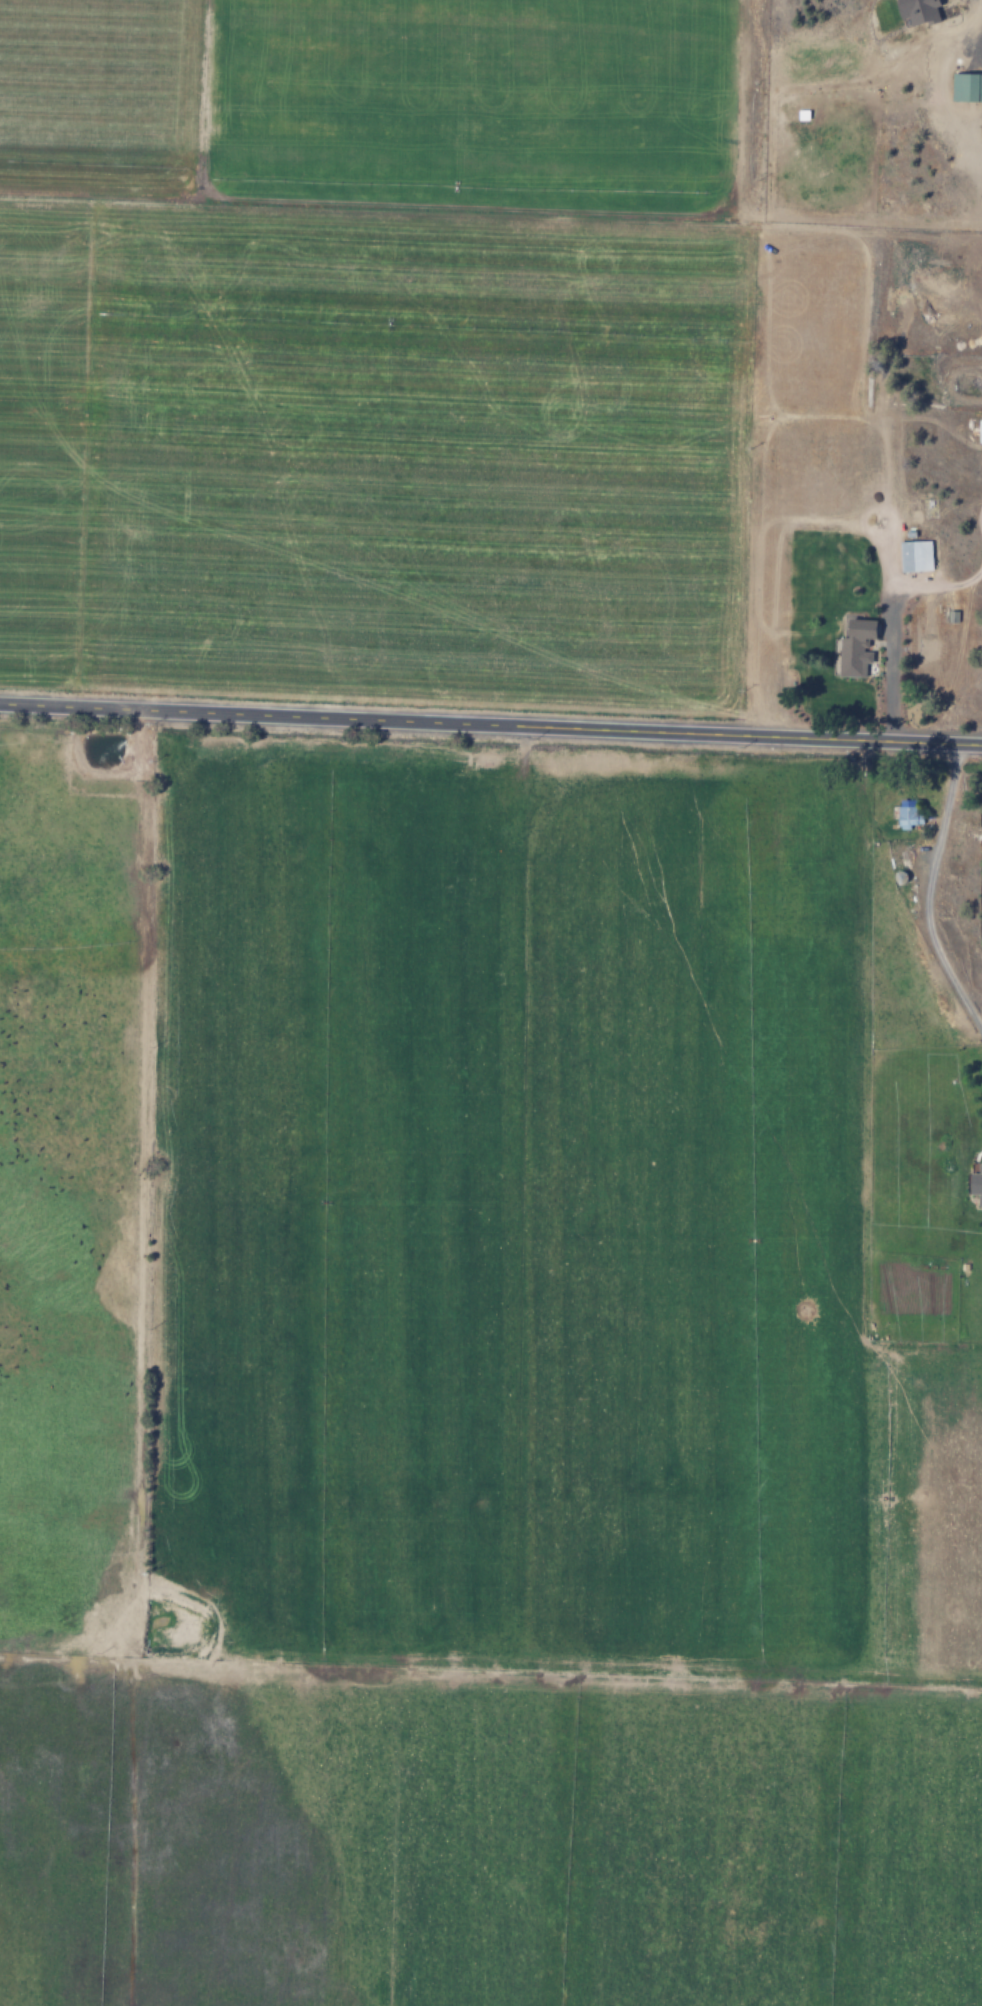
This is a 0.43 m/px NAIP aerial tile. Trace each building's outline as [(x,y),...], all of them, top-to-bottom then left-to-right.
[(898,19),(907,17),(909,25),(927,21),(931,23),(938,22),(935,8),(937,6),(935,0),(893,0),(898,19)] [(950,74),(950,101),(981,102),(981,74),(950,74)] [(931,571),(930,541),(898,542),(899,573),(931,571)] [(837,676),(863,677),(864,663),(871,663),(873,621),(845,620),(844,639),(838,638),(837,676)] [(897,830),(907,830),(907,825),(921,825),(921,812),(911,812),(911,800),(896,801),(897,830)] [(976,1163),(976,1173),(967,1173),(967,1195),(976,1195),(976,1207),(981,1207),(981,1163),(976,1163)]
